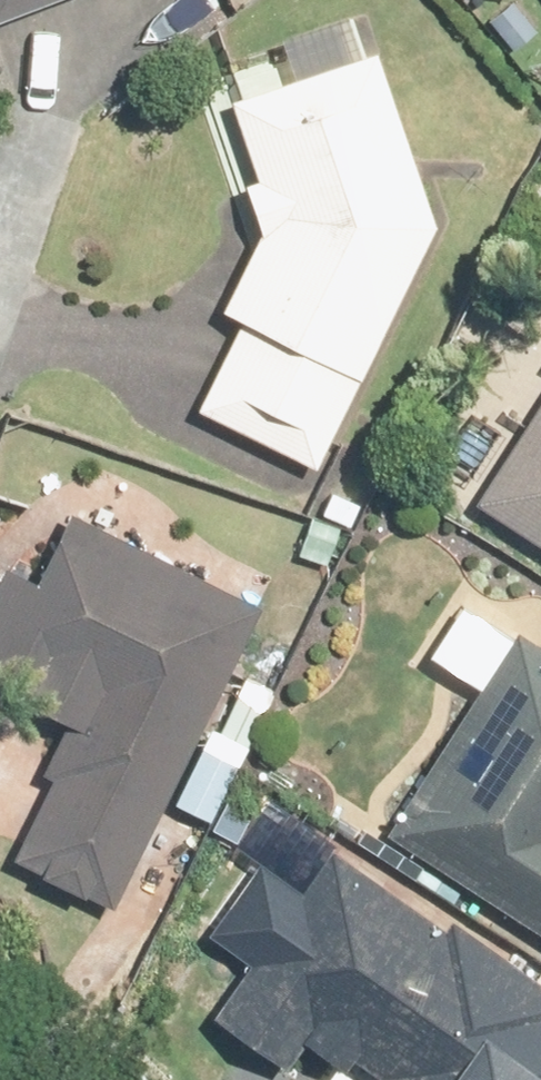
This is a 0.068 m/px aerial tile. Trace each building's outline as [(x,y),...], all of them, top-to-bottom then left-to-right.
[(56,0),(0,0),(0,21),(56,0)] [(238,324),(195,407),(301,462),(424,224),(368,56),(204,111),(246,238),(209,309),(238,324)] [(461,506),(540,558),(540,382),(461,506)] [(1,858),(27,871),(24,878),(66,899),(69,893),(98,907),(249,608),(55,511),(19,582),(0,573),(0,688),(11,693),(5,706),(49,728),(26,774),(40,781),(1,858)] [(507,635),(515,624),(457,585),(410,653),(468,693),(507,635)] [(540,934),(540,659),(511,640),(385,833),(540,934)] [(195,1017),(272,1070),(289,1045),(327,1072),(339,1054),(375,1078),(374,1079),(540,1079),(540,988),(439,918),(431,929),(321,854),(300,884),(251,851),(197,929),(237,957),(195,1017)]
